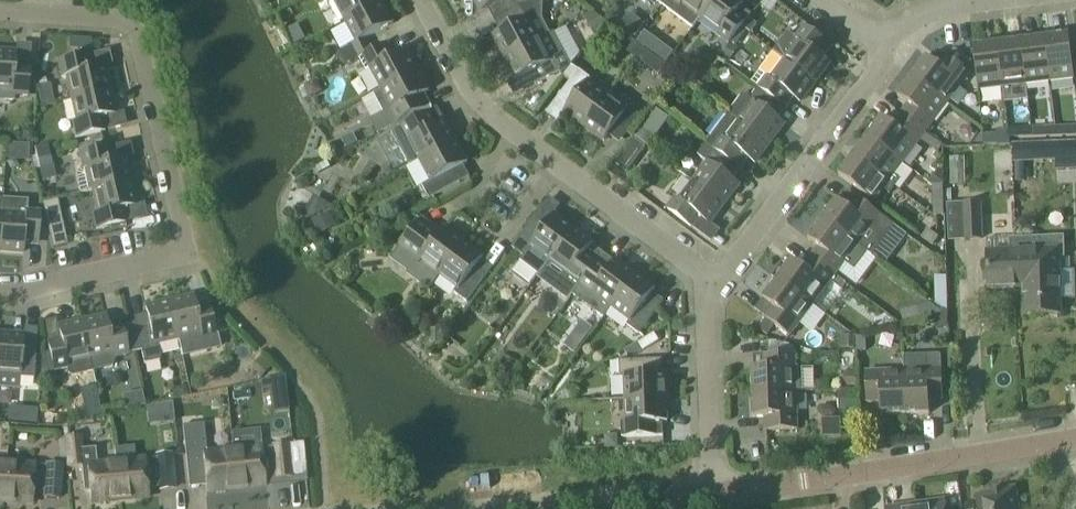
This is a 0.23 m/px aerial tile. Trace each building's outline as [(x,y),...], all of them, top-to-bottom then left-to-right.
[(331,3),(335,1),(346,22),(382,2),(381,0),(329,0),(331,3)] [(482,12),(493,6),(500,18),(525,4),(523,0),(476,0),(482,12)] [(525,4),(500,18),(506,29),(495,35),(506,57),(551,34),(543,19),(544,2),(543,0),(533,0),(525,4)] [(702,18),(715,0),(668,0),(663,6),(694,28),(702,18)] [(702,18),(721,32),(718,36),(730,44),(731,42),(743,27),(747,21),(736,13),(744,3),(740,0),(715,0),(702,18)] [(382,2),(346,22),(357,42),(353,44),(360,58),(372,51),(365,39),(394,24),(382,2)] [(629,12),(621,25),(637,36),(645,23),(629,12)] [(743,27),(748,31),(752,33),(758,25),(751,19),(749,18),(747,21),(743,27)] [(790,33),(775,52),(815,83),(830,63),(820,55),(828,44),(805,27),(797,38),(790,33)] [(631,50),(660,72),(675,52),(646,30),(631,50)] [(551,34),(506,57),(518,79),(529,73),(536,85),(561,71),(555,59),(564,55),(552,33),(551,34)] [(1069,35),(1045,38),(1051,82),(1075,79),(1069,35)] [(69,49),(85,50),(85,39),(70,37),(69,49)] [(1051,82),(1045,38),(1022,41),(1027,85),(1051,82)] [(1027,85),(1022,41),(998,44),(1003,87),(1004,95),(1013,94),(1012,86),(1027,85)] [(731,42),(730,44),(722,56),(730,61),(739,48),(731,42)] [(372,51),(360,58),(367,71),(371,69),(382,89),(418,70),(407,48),(394,55),(387,43),(372,51)] [(1003,87),(998,44),(974,47),(979,90),(1003,87)] [(927,57),(913,77),(948,103),(948,102),(956,108),(969,91),(961,85),(970,73),(967,70),(972,62),(955,49),(949,57),(946,55),(938,65),(927,57)] [(13,100),(14,95),(28,96),(30,67),(15,66),(16,53),(0,52),(0,99),(13,100)] [(815,83),(775,52),(761,71),(768,77),(759,88),(783,105),(791,95),(801,102),(815,83)] [(67,76),(73,98),(109,90),(104,66),(91,69),(88,55),(59,62),(62,77),(67,76)] [(418,70),(382,89),(382,90),(375,94),(385,114),(383,115),(375,120),(374,123),(378,131),(378,132),(379,135),(380,134),(432,106),(426,94),(430,91),(418,70)] [(566,111),(585,126),(607,96),(588,82),(591,78),(579,70),(559,98),(570,106),(566,111)] [(948,103),(913,77),(898,97),(909,105),(901,115),(925,133),(948,103)] [(783,105),(759,88),(751,99),(744,94),(730,113),(740,121),(770,143),(785,124),(775,116),(783,105)] [(109,90),(73,98),(78,121),(72,122),(76,138),(105,131),(102,117),(114,114),(109,90)] [(607,96),(585,126),(605,141),(612,131),(623,139),(641,116),(629,107),(627,111),(607,96)] [(392,132),(410,166),(420,161),(457,141),(445,120),(441,122),(434,110),(392,132)] [(770,143),(740,121),(730,113),(707,144),(737,166),(745,156),(755,163),(770,143)] [(925,133),(901,115),(893,125),(883,117),(868,137),(903,163),(925,133)] [(1066,127),(1067,137),(1075,136),(1075,126),(1066,127)] [(1032,128),(1018,129),(1019,138),(1032,138),(1032,128)] [(1032,128),(1032,138),(1046,137),(1046,128),(1032,128)] [(984,146),(997,146),(997,134),(984,135),(984,146)] [(903,163),(868,137),(854,156),(895,187),(900,180),(894,175),(903,163)] [(635,139),(617,165),(628,173),(646,147),(635,139)] [(457,141),(420,161),(410,166),(411,166),(420,161),(431,181),(423,186),(430,199),(471,177),(464,165),(468,163),(457,141)] [(1055,143),(1056,171),(1075,170),(1075,142),(1055,143)] [(35,147),(40,168),(53,165),(48,144),(35,147)] [(737,166),(707,144),(698,155),(709,163),(695,182),(725,204),(739,185),(729,177),(737,166)] [(130,182),(124,158),(112,161),(109,147),(80,153),(83,168),(80,170),(78,174),(77,178),(80,192),(80,193),(94,190),(130,182)] [(1048,149),(1017,149),(1017,186),(1048,186),(1048,149)] [(895,187),(854,156),(839,176),(874,202),(883,190),(890,195),(895,187)] [(934,186),(943,185),(944,185),(943,174),(940,171),(931,184),(934,186)] [(130,182),(94,190),(99,213),(94,214),(97,229),(126,222),(123,208),(135,206),(130,182)] [(725,204),(695,182),(681,201),(677,198),(668,210),(692,227),(700,216),(710,224),(725,204)] [(934,186),(935,216),(944,216),(943,185),(934,186)] [(943,190),(944,202),(952,202),(952,190),(943,190)] [(343,215),(317,196),(304,215),(329,233),(343,215)] [(823,220),(858,246),(872,256),(895,226),(857,197),(848,208),(838,200),(823,220)] [(1075,236),(1075,198),(1063,198),(1064,236),(1075,236)] [(24,252),(25,240),(38,241),(40,212),(27,211),(28,201),(3,199),(0,242),(0,251),(24,252)] [(45,212),(49,229),(50,234),(53,247),(53,248),(68,245),(58,200),(43,203),(43,206),(45,212)] [(963,204),(965,240),(982,239),(981,204),(963,204)] [(536,272),(540,275),(550,261),(575,228),(555,214),(544,228),(533,220),(513,248),(524,257),(521,261),(525,264),(526,268),(532,272),(536,272)] [(465,242),(445,228),(438,238),(419,224),(422,220),(421,219),(397,251),(416,266),(413,270),(415,278),(429,288),(428,290),(429,291),(440,276),(440,275),(465,242)] [(858,246),(823,220),(808,239),(819,247),(811,257),(836,276),(847,261),(854,267),(862,255),(855,250),(858,246)] [(595,243),(575,228),(550,261),(569,275),(566,279),(578,288),(573,295),(596,264),(585,256),(595,243)] [(929,229),(923,237),(922,237),(933,246),(939,238),(939,237),(929,229)] [(465,242),(440,275),(440,276),(458,289),(455,293),(468,302),(493,269),(482,261),(484,257),(465,242)] [(1024,288),(1023,288),(1024,315),(1061,314),(1059,250),(1040,251),(1042,278),(1024,279),(1024,288)] [(989,289),(1023,288),(1024,288),(1024,279),(1042,278),(1040,251),(988,253),(989,289)] [(836,276),(811,257),(804,268),(793,260),(778,279),(813,306),(836,276)] [(594,266),(573,295),(604,318),(612,307),(636,274),(617,260),(605,275),(594,266)] [(636,274),(612,307),(604,318),(612,307),(630,321),(627,325),(639,334),(664,301),(653,293),(656,289),(636,274)] [(813,306),(778,279),(764,299),(774,307),(766,318),(790,336),(813,306)] [(948,292),(935,292),(935,303),(949,312),(948,292)] [(519,327),(529,333),(545,306),(523,293),(498,336),(510,343),(519,327)] [(194,297),(170,302),(182,356),(181,351),(201,347),(203,337),(216,334),(210,306),(209,306),(208,300),(195,303),(194,297)] [(182,356),(170,302),(146,308),(149,320),(135,323),(144,364),(159,361),(161,358),(158,343),(178,338),(182,356)] [(921,320),(917,307),(900,312),(903,324),(921,320)] [(936,317),(937,329),(949,328),(948,314),(936,317)] [(106,316),(82,322),(90,358),(91,358),(94,371),(113,366),(115,357),(129,354),(122,326),(109,329),(106,316)] [(94,371),(91,358),(90,358),(82,322),(58,327),(61,340),(48,343),(50,354),(42,356),(40,379),(51,377),(54,371),(68,368),(69,373),(72,376),(94,371)] [(431,344),(442,344),(443,330),(432,329),(431,344)] [(655,333),(639,343),(644,352),(660,342),(655,333)] [(20,389),(20,378),(34,379),(36,350),(23,349),(24,336),(0,334),(0,387),(20,389)] [(752,369),(753,393),(797,392),(796,353),(765,354),(766,368),(752,369)] [(517,361),(503,355),(496,369),(510,376),(517,361)] [(271,368),(260,358),(249,369),(260,380),(271,368)] [(625,376),(626,399),(667,397),(666,373),(662,373),(661,359),(619,361),(620,376),(625,376)] [(904,371),(906,415),(930,414),(930,400),(944,400),(942,369),(904,371)] [(881,416),(906,415),(904,371),(866,372),(867,403),(881,402),(881,416)] [(262,391),(271,390),(286,388),(286,382),(285,376),(261,381),(262,391)] [(797,392),(753,393),(754,418),(767,417),(768,431),(798,430),(797,392)] [(667,397),(626,399),(627,422),(622,422),(622,437),(664,436),(664,422),(668,422),(667,397)] [(38,409),(25,408),(24,423),(37,424),(38,409)] [(840,436),(840,418),(822,418),(822,437),(840,436)] [(236,489),(233,451),(207,453),(204,423),(183,426),(186,456),(187,465),(204,463),(207,492),(236,489)] [(120,500),(117,462),(97,464),(96,448),(81,449),(80,435),(67,437),(70,467),(82,466),(84,492),(90,492),(91,503),(120,500)] [(236,489),(266,486),(265,474),(276,473),(277,479),(291,478),(287,444),(273,445),(273,447),(262,448),(233,451),(236,489)] [(146,459),(117,462),(120,500),(150,497),(149,485),(160,484),(160,490),(174,489),(171,455),(157,456),(157,458),(146,459)] [(36,465),(6,463),(4,501),(33,503),(34,491),(45,492),(45,498),(59,499),(62,465),(47,464),(47,466),(36,465)] [(997,490),(997,493),(982,495),(976,502),(977,508),(1019,508),(1016,488),(997,490)]
